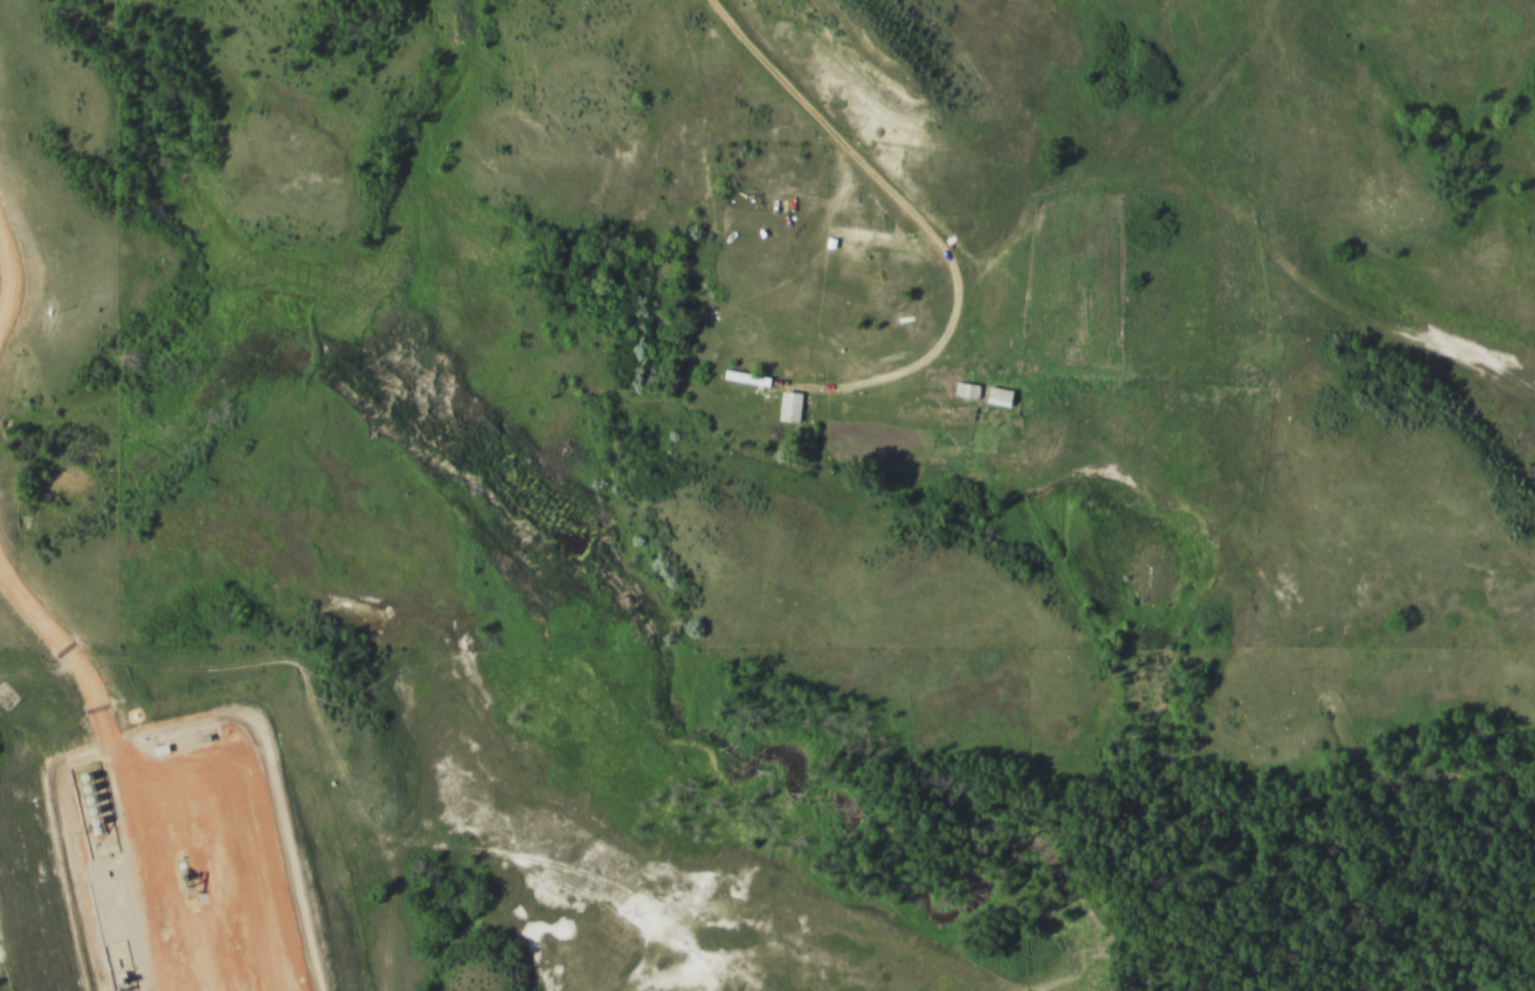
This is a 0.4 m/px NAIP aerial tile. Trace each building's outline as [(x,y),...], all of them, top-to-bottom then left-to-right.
[(719,369),(765,377),(763,387),(717,379),(719,369)] [(948,384),(973,388),(971,402),(946,398),(948,384)] [(981,389),(1005,394),(1002,410),(977,406),(981,389)] [(776,391),(796,393),(792,424),(772,421),(776,391)] [(80,780),(78,781),(77,781),(75,781),(74,780),(73,778),(73,777),(73,775),(73,774),(74,773),(75,772),(77,771),(79,771),(80,772),(81,773),(82,775),(82,776),(82,778),(81,779),(80,780)] [(82,793),(81,793),(79,794),(78,793),(76,792),(75,791),(75,789),(75,788),(75,786),(76,785),(78,784),(79,784),(81,784),(82,785),(84,786),(84,787),(85,789),(84,791),(83,792),(82,793)] [(84,804),(83,804),(81,804),(80,804),(78,803),(77,802),(77,800),(77,799),(77,797),(78,796),(80,795),(81,795),(83,795),(84,795),(86,797),(86,798),(87,800),(86,801),(85,803),(84,804)] [(87,814),(85,815),(84,815),(82,815),(81,814),(80,812),(80,811),(80,809),(80,808),(81,807),(82,806),(84,805),(86,805),(87,806),(88,807),(89,809),(89,810),(89,812),(88,813),(87,814)]
